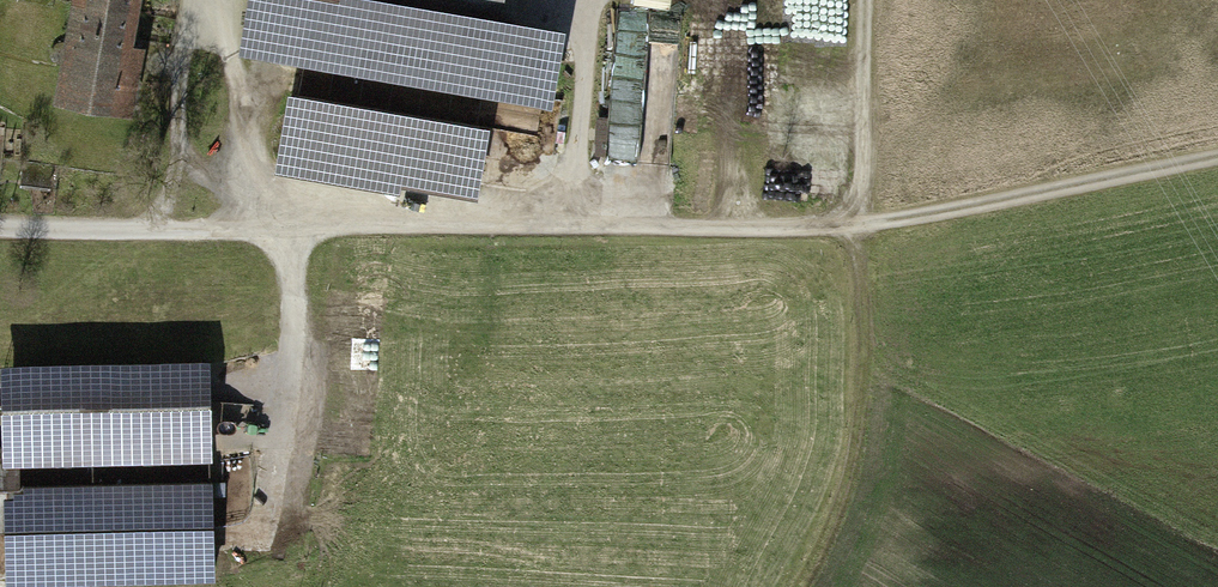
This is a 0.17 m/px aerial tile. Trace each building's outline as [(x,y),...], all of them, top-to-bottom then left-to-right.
[(66,105),(136,115),(153,0),(82,0),(66,105)] [(383,0),(262,0),(250,58),(568,110),(582,29),(383,0)] [(518,14),(518,0),(407,0),(518,14)] [(645,158),(648,38),(663,39),(663,12),(619,11),(616,121),(599,121),(599,157),(645,158)] [(476,128),(295,96),(284,159),(465,191),(476,128)] [(225,360),(4,365),(6,470),(227,464),(225,360)] [(18,586),(152,586),(229,585),(226,484),(15,490),(18,586)]
